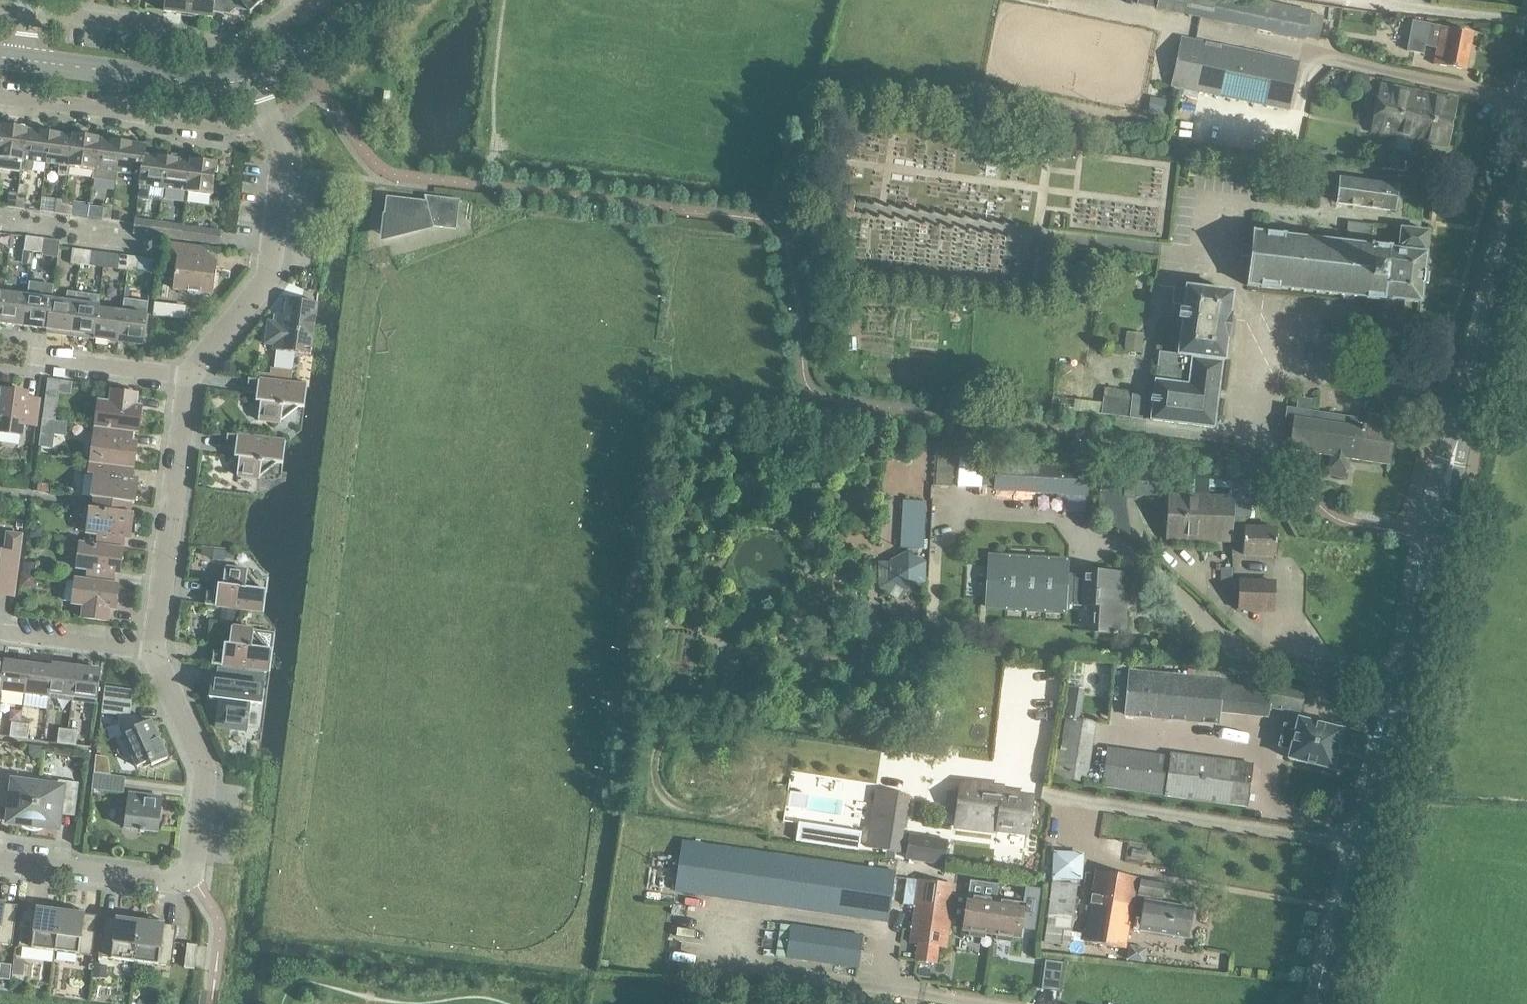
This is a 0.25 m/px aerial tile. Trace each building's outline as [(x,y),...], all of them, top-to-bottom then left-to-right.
[(166,1),(164,11),(166,11),(168,0),(157,0),(166,1)] [(191,0),(168,0),(166,11),(189,14),(191,0)] [(189,14),(213,17),(214,12),(214,11),(215,0),(191,0),(189,14)] [(214,11),(214,12),(230,14),(240,6),(243,9),(249,9),(251,12),(266,0),(215,0),(214,11)] [(1236,0),(1138,0),(1137,5),(1157,9),(1156,10),(1231,25),(1236,0)] [(1437,49),(1434,65),(1466,71),(1473,33),(1413,22),(1408,52),(1423,55),(1425,47),(1437,49)] [(1182,38),(1172,86),(1195,91),(1205,42),(1182,38)] [(1205,42),(1195,91),(1290,110),(1300,62),(1205,42)] [(1372,132),(1413,141),(1423,94),(1382,85),(1372,132)] [(1457,101),(1423,94),(1413,141),(1447,148),(1457,101)] [(1164,116),(1167,100),(1151,97),(1148,113),(1164,116)] [(0,150),(0,158),(22,161),(23,161),(23,160),(27,129),(27,128),(3,125),(3,126),(0,150)] [(33,161),(47,163),(51,132),(28,129),(27,129),(23,161),(22,161),(21,171),(32,172),(33,161)] [(47,163),(60,165),(58,175),(69,176),(70,167),(74,135),(51,132),(47,163)] [(74,135),(71,166),(71,167),(94,170),(98,139),(99,138),(75,135),(74,135)] [(98,139),(94,170),(93,179),(116,182),(117,172),(118,172),(122,142),(99,139),(98,139)] [(142,175),(145,155),(147,145),(122,142),(118,172),(141,175),(142,175)] [(1071,150),(1055,148),(1054,157),(1070,160),(1071,150)] [(151,186),(165,188),(168,158),(167,157),(165,153),(158,152),(155,156),(145,155),(142,175),(141,175),(138,200),(149,201),(151,186)] [(188,192),(192,160),(192,161),(181,159),(180,155),(172,154),(170,158),(168,158),(165,188),(188,191),(188,192)] [(217,163),(192,160),(188,192),(213,195),(217,163)] [(1374,173),(1373,182),(1397,185),(1398,179),(1397,176),(1374,173)] [(1397,185),(1373,182),(1340,177),(1337,205),(1396,213),(1399,186),(1397,185)] [(7,207),(17,208),(19,194),(9,193),(7,207)] [(27,196),(19,194),(17,208),(25,210),(27,196)] [(426,201),(387,196),(385,213),(389,214),(386,236),(433,224),(434,227),(435,227),(435,226),(457,229),(461,199),(425,195),(426,201)] [(55,213),(64,215),(66,201),(57,199),(55,213)] [(66,201),(64,215),(72,216),(74,202),(66,201)] [(114,207),(105,206),(103,220),(112,221),(114,207)] [(122,208),(114,207),(112,221),(121,221),(122,208)] [(160,223),(151,222),(149,236),(158,237),(160,223)] [(1368,299),(1385,301),(1391,247),(1372,245),(1374,225),(1349,222),(1347,242),(1253,231),(1252,247),(1244,246),(1241,269),(1249,270),(1247,286),(1279,289),(1280,288),(1344,295),(1344,299),(1354,300),(1355,296),(1368,298),(1368,299)] [(168,224),(160,223),(158,237),(167,238),(168,224)] [(182,239),(207,242),(220,244),(222,231),(184,226),(182,239)] [(1392,247),(1391,247),(1385,301),(1384,310),(1388,315),(1399,316),(1404,312),(1405,301),(1422,303),(1430,231),(1402,228),(1400,246),(1404,247),(1404,251),(1392,249),(1392,247)] [(24,251),(34,252),(36,238),(26,236),(24,251)] [(43,253),(45,239),(36,238),(34,252),(43,253)] [(201,294),(201,292),(214,294),(218,262),(202,260),(203,248),(168,243),(163,279),(175,280),(174,289),(189,291),(189,292),(201,294)] [(72,263),(81,264),(83,250),(74,249),(72,263)] [(92,251),(83,250),(81,264),(90,265),(92,251)] [(119,269),(128,270),(130,256),(121,255),(119,269)] [(139,257),(130,256),(128,270),(138,271),(139,257)] [(1179,354),(1200,356),(1208,289),(1187,287),(1187,288),(1175,287),(1173,303),(1185,304),(1179,354)] [(1233,292),(1208,289),(1200,356),(1224,360),(1226,360),(1233,292)] [(29,293),(5,290),(1,323),(25,326),(29,293)] [(53,296),(29,293),(25,326),(48,329),(52,299),(53,296)] [(47,332),(72,336),(77,294),(68,293),(67,301),(52,299),(48,329),(47,332)] [(96,339),(100,305),(101,297),(77,294),(72,336),(96,339)] [(125,298),(124,308),(119,342),(144,345),(149,302),(125,298)] [(278,322),(269,321),(266,344),(275,345),(274,350),(297,353),(298,347),(313,348),(318,303),(287,299),(286,314),(279,313),(278,322)] [(124,308),(100,305),(96,339),(119,342),(124,308)] [(1144,334),(1127,332),(1125,351),(1142,353),(1144,334)] [(1152,419),(1186,424),(1195,356),(1160,351),(1152,419)] [(1224,360),(1195,356),(1186,424),(1216,427),(1224,360)] [(259,372),(258,378),(270,380),(271,373),(259,372)] [(249,378),(248,392),(262,394),(259,419),(282,422),(283,420),(299,407),(305,408),(308,386),(249,378)] [(4,389),(0,419),(0,432),(23,435),(24,424),(37,426),(40,399),(22,397),(22,392),(4,389)] [(96,426),(107,428),(134,431),(139,431),(141,413),(136,412),(138,394),(112,391),(111,403),(99,402),(96,426)] [(1102,414),(1102,415),(1143,420),(1145,394),(1133,393),(1132,401),(1104,397),(1103,399),(1102,414)] [(1284,427),(1292,428),(1289,451),(1330,457),(1328,472),(1329,472),(1328,477),(1345,479),(1346,474),(1349,460),(1390,466),(1397,417),(1366,412),(1365,419),(1311,411),(1313,400),(1298,398),(1296,409),(1287,408),(1284,427)] [(43,420),(39,447),(52,448),(54,427),(67,429),(68,423),(43,420)] [(131,448),(134,431),(96,426),(92,462),(134,466),(137,449),(131,448)] [(287,442),(228,434),(226,448),(241,450),(238,475),(261,478),(261,476),(278,462),(284,463),(287,442)] [(955,454),(938,453),(936,486),(953,486),(955,454)] [(1088,497),(1089,469),(995,462),(994,491),(1088,497)] [(135,468),(91,463),(90,474),(95,475),(93,498),(117,501),(116,510),(131,512),(132,502),(135,503),(137,485),(133,485),(135,468)] [(1159,497),(1160,472),(1101,471),(1100,494),(1159,497)] [(1232,543),(1233,516),(1234,496),(1209,495),(1209,488),(1232,490),(1233,482),(1209,480),(1196,479),(1195,494),(1167,493),(1166,541),(1232,543)] [(38,483),(38,491),(49,493),(50,485),(38,483)] [(99,534),(98,546),(124,550),(126,532),(131,533),(134,514),(112,511),(113,501),(93,498),(92,509),(91,509),(88,533),(99,534)] [(927,502),(903,500),(900,548),(925,549),(927,502)] [(1233,516),(1232,543),(1243,543),(1243,556),(1276,558),(1277,528),(1246,526),(1246,517),(1233,516)] [(42,538),(43,532),(30,530),(29,536),(42,538)] [(24,534),(6,531),(3,550),(0,550),(0,596),(15,598),(24,534)] [(89,569),(88,581),(114,584),(116,567),(121,568),(124,550),(98,546),(81,544),(78,568),(89,569)] [(225,562),(225,559),(226,551),(215,550),(213,558),(213,560),(225,562)] [(909,550),(890,561),(890,562),(890,581),(906,592),(907,593),(926,583),(927,562),(909,550)] [(1067,615),(1067,606),(1081,607),(1093,608),(1092,633),(1126,635),(1128,593),(1124,593),(1125,573),(1112,572),(1112,568),(1097,567),(1097,571),(1084,570),(1083,575),(1069,574),(1070,558),(988,553),(985,610),(1067,615)] [(25,563),(23,575),(35,576),(37,564),(25,563)] [(249,570),(226,567),(223,593),(208,591),(206,605),(222,607),(230,608),(235,608),(265,612),(268,590),(261,590),(248,573),(249,570)] [(34,588),(35,576),(23,575),(22,587),(34,588)] [(114,584),(88,581),(76,579),(73,604),(84,605),(83,618),(109,621),(111,603),(117,603),(119,585),(114,584)] [(1241,580),(1240,608),(1274,609),(1275,581),(1241,580)] [(222,607),(221,619),(233,621),(235,608),(230,608),(222,607)] [(213,664),(271,671),(274,650),(273,650),(275,633),(255,630),(232,627),(229,652),(214,650),(213,664)] [(7,658),(6,661),(2,691),(26,694),(30,661),(7,658)] [(26,694),(49,697),(54,664),(30,661),(26,694)] [(77,667),(54,664),(49,697),(73,700),(77,667)] [(102,670),(77,667),(73,700),(98,703),(102,670)] [(1298,714),(1302,714),(1303,709),(1306,690),(1273,684),(1273,683),(1228,679),(1129,669),(1125,717),(1220,726),(1221,714),(1268,718),(1270,709),(1270,708),(1298,714)] [(264,685),(213,678),(211,698),(221,700),(217,727),(247,731),(249,720),(250,720),(251,714),(249,714),(251,704),(262,705),(264,685)] [(134,691),(106,687),(102,713),(120,716),(119,724),(123,733),(123,734),(138,767),(144,764),(146,769),(169,758),(152,721),(142,725),(139,717),(131,716),(134,691)] [(1050,778),(1087,783),(1097,722),(1066,717),(1061,750),(1055,749),(1050,778)] [(1278,748),(1289,751),(1286,760),(1334,772),(1345,729),(1297,717),(1295,727),(1283,725),(1278,748)] [(13,722),(11,737),(20,738),(22,724),(13,722)] [(31,725),(22,724),(20,738),(29,739),(31,725)] [(58,743),(68,744),(69,730),(60,729),(58,743)] [(68,744),(77,745),(78,731),(69,730),(68,744)] [(1247,808),(1254,764),(1171,752),(1170,755),(1107,747),(1102,787),(1165,796),(1165,797),(1247,808)] [(33,831),(40,778),(0,773),(0,798),(12,799),(9,822),(22,824),(24,826),(27,828),(30,829),(33,830),(33,831)] [(127,777),(95,773),(93,789),(125,793),(127,777)] [(80,783),(40,778),(33,831),(34,831),(34,830),(37,830),(40,830),(43,828),(46,827),(58,828),(61,806),(77,808),(80,783)] [(1005,788),(963,782),(957,826),(998,832),(998,830),(1028,834),(1033,797),(1004,794),(1005,788)] [(902,852),(911,795),(877,790),(868,847),(902,852)] [(788,807),(805,810),(807,795),(808,794),(791,791),(788,807)] [(158,832),(163,797),(131,794),(129,809),(122,808),(121,819),(127,820),(126,828),(141,830),(141,832),(145,832),(145,830),(158,832)] [(796,840),(817,844),(820,826),(799,822),(796,840)] [(910,834),(906,859),(944,866),(945,865),(948,844),(949,840),(910,834)] [(708,896),(715,845),(682,840),(675,892),(708,896)] [(752,850),(715,845),(708,896),(744,901),(752,850)] [(786,855),(752,850),(744,901),(779,907),(786,855)] [(816,912),(823,860),(786,855),(779,907),(816,912)] [(816,912),(853,917),(860,866),(823,860),(816,912)] [(897,871),(860,866),(853,917),(889,922),(897,871)] [(1097,871),(1086,942),(1126,948),(1138,877),(1097,871)] [(1166,882),(1141,878),(1138,895),(1163,899),(1166,882)] [(965,918),(964,931),(970,931),(970,936),(985,938),(987,934),(992,934),(996,901),(999,885),(970,880),(968,897),(965,918)] [(956,886),(919,881),(911,943),(919,945),(916,961),(937,964),(939,947),(947,949),(956,886)] [(1045,943),(1070,946),(1072,930),(1078,885),(1052,882),(1045,943)] [(996,901),(992,934),(997,935),(998,940),(1012,942),(1014,937),(1020,938),(1021,929),(1035,931),(1041,889),(1026,886),(1023,905),(996,901)] [(1139,931),(1189,940),(1194,908),(1144,899),(1139,931)] [(13,946),(19,905),(0,903),(0,944),(13,946)] [(20,947),(56,951),(62,908),(47,906),(47,909),(25,906),(20,947)] [(76,910),(62,908),(56,951),(93,956),(98,916),(76,913),(76,910)] [(99,957),(136,962),(142,918),(127,916),(127,919),(105,916),(99,957)] [(156,920),(142,918),(136,962),(172,966),(178,926),(156,923),(156,920)] [(781,924),(776,956),(786,958),(791,926),(781,924)] [(786,958),(835,965),(840,932),(791,925),(791,926),(786,958)] [(840,932),(835,965),(859,969),(864,935),(840,932)] [(1151,943),(1135,940),(1133,953),(1149,956),(1151,943)] [(188,944),(185,967),(195,968),(198,945),(188,944)] [(15,959),(13,975),(24,976),(25,960),(15,959)] [(1059,991),(1064,963),(1046,960),(1042,989),(1059,991)] [(105,982),(107,966),(97,965),(95,980),(105,982)] [(12,968),(2,967),(0,979),(10,980),(12,968)]
